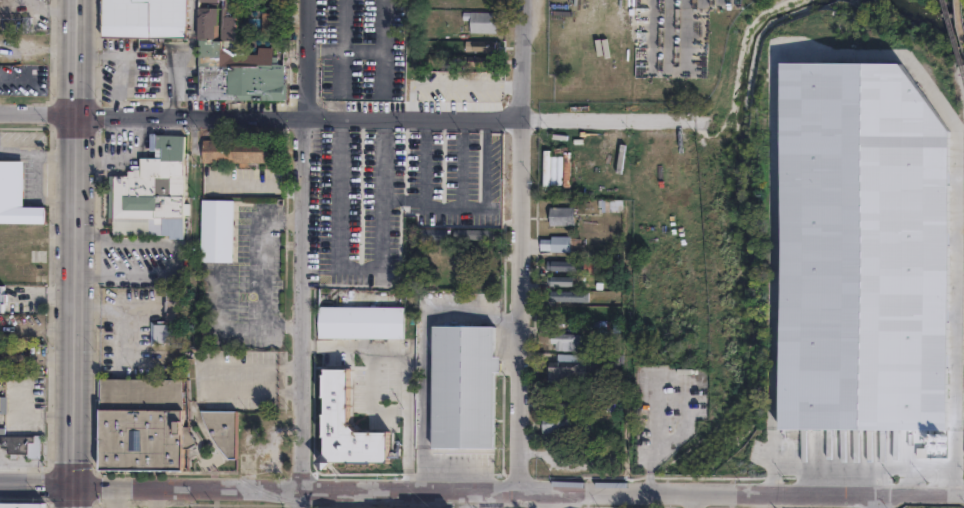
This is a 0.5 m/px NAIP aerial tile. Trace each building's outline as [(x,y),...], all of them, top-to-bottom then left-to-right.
[(102,36),(103,0),(185,0),(185,36),(102,36)] [(227,8),(227,0),(237,0),(237,8),(240,8),(239,41),(227,41),(227,48),(233,51),(235,55),(245,55),(245,54),(259,54),(259,47),(274,48),(274,64),(285,64),(285,91),(200,90),(200,85),(198,85),(199,8),(218,8),(218,25),(216,25),(216,41),(222,41),(223,8),(227,8)] [(274,30),(274,13),(263,13),(263,30),(274,30)] [(494,14),(494,34),(463,34),(464,21),(461,21),(461,14),(494,14)] [(498,42),(498,51),(468,50),(469,42),(498,42)] [(498,66),(471,66),(471,57),(498,57),(498,66)] [(951,129),(947,430),(777,426),(780,63),(900,67),(951,129)] [(497,71),(468,71),(468,80),(497,80),(497,71)] [(184,134),(184,238),(170,238),(170,235),(113,234),(113,216),(107,216),(108,175),(141,175),(142,155),(155,155),(155,134),(184,134)] [(272,162),(202,161),(202,137),(273,137),(272,162)] [(46,223),(0,223),(0,160),(26,160),(24,207),(46,207),(46,223)] [(234,198),(232,261),(200,260),(201,198),(234,198)] [(609,213),(600,213),(600,200),(622,200),(622,208),(609,208),(609,213)] [(575,225),(551,226),(550,208),(575,207),(575,225)] [(450,239),(423,239),(424,231),(449,230),(450,239)] [(496,231),(496,240),(458,239),(458,230),(496,231)] [(578,237),(578,251),(539,250),(539,239),(549,239),(549,237),(578,237)] [(577,260),(551,260),(551,270),(577,270),(577,260)] [(574,270),(575,280),(573,280),(573,287),(538,286),(538,278),(546,278),(546,270),(574,270)] [(179,289),(179,343),(168,343),(168,341),(148,341),(148,321),(161,321),(161,289),(179,289)] [(577,294),(577,302),(546,301),(546,293),(577,294)] [(318,336),(318,305),(396,305),(402,306),(402,337),(318,336)] [(566,317),(537,318),(537,307),(565,307),(566,317)] [(594,319),(596,331),(587,332),(587,328),(575,329),(575,321),(594,319)] [(493,451),(430,451),(431,324),(493,324),(493,451)] [(581,335),(580,348),(576,347),(576,352),(549,350),(550,334),(581,335)] [(612,352),(611,366),(581,365),(582,351),(612,352)] [(575,355),(575,363),(578,363),(578,373),(573,373),(573,382),(542,381),(543,361),(552,361),(552,354),(575,355)] [(331,460),(324,467),(315,459),(324,451),(324,365),(348,365),(348,412),(348,421),(357,430),(388,430),(388,460),(331,460)] [(611,369),(611,412),(601,412),(601,401),(597,401),(597,393),(600,393),(600,384),(604,384),(604,369),(611,369)] [(184,377),(184,424),(189,424),(189,428),(197,441),(184,448),(184,468),(100,468),(101,377),(184,377)] [(575,393),(574,409),(538,408),(538,397),(555,397),(555,392),(575,393)] [(592,400),(591,420),(576,419),(576,410),(580,410),(580,400),(592,400)] [(234,456),(227,456),(218,445),(205,424),(200,409),(235,410),(234,456)] [(575,416),(574,433),(553,432),(553,439),(540,438),(541,416),(575,416)] [(2,438),(0,438),(0,426),(28,426),(28,433),(22,433),(22,443),(2,444),(2,438)]
